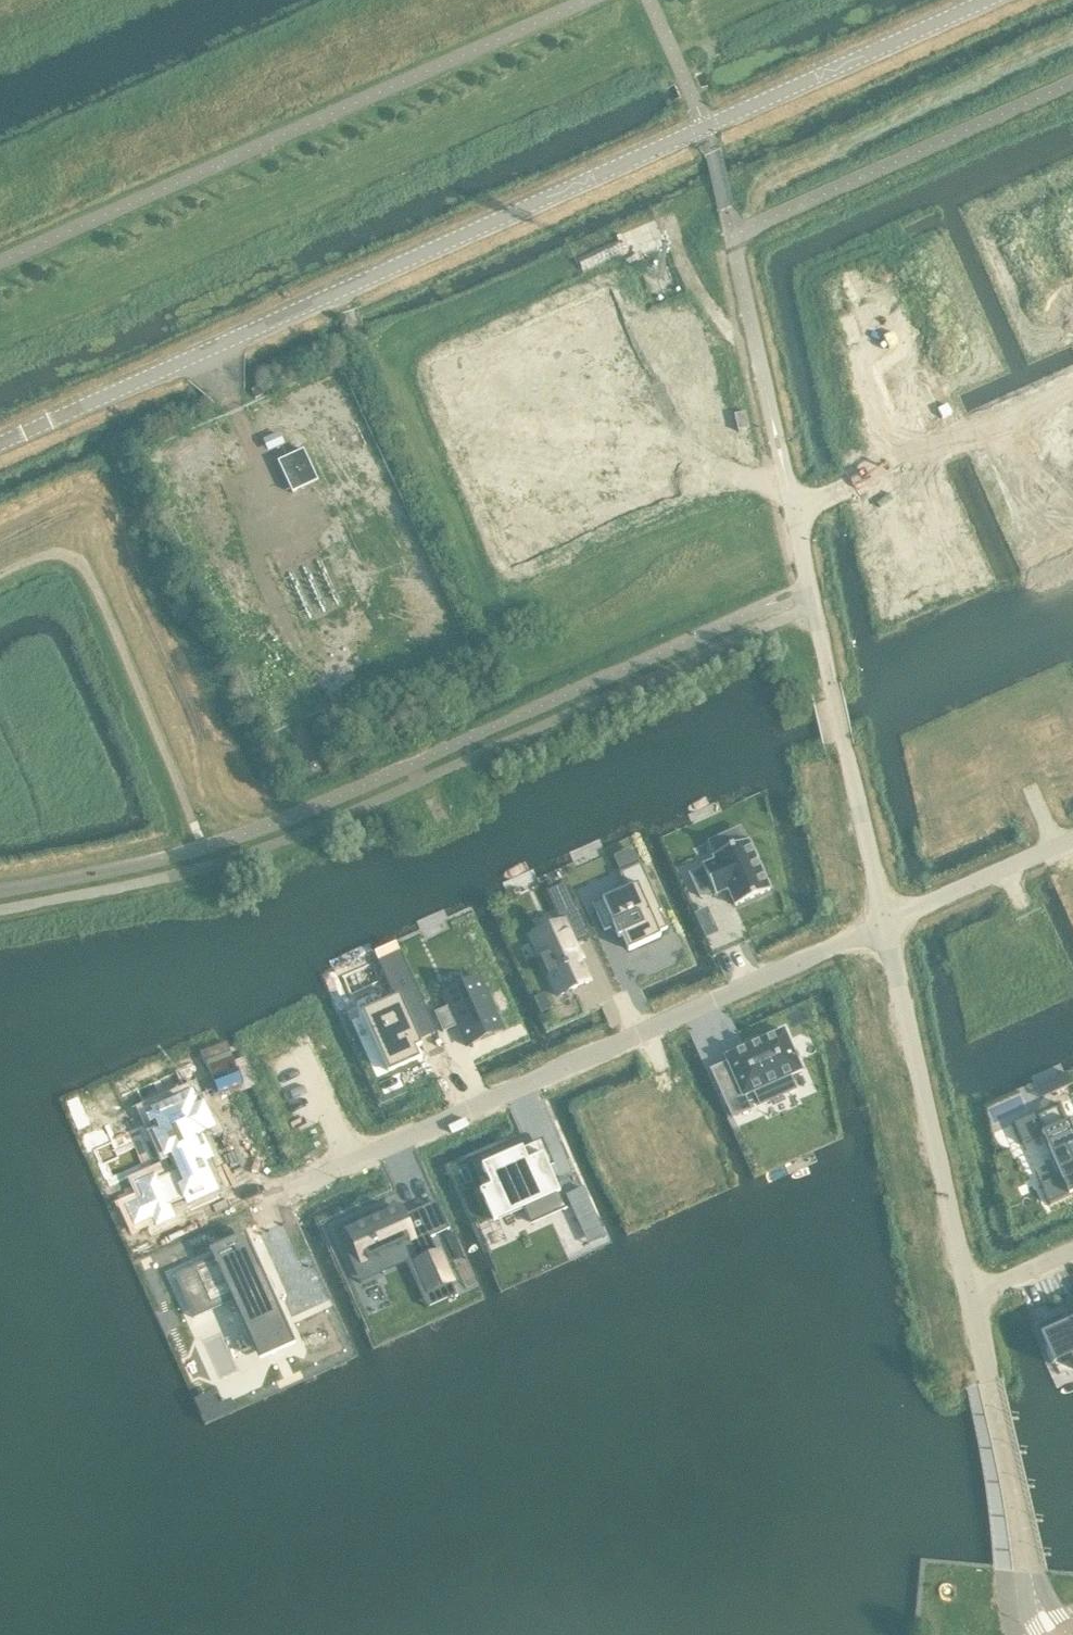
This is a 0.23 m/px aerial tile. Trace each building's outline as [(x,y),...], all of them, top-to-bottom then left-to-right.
[(255,399),(263,395),(260,387),(252,391),(255,399)] [(748,429),(745,413),(735,415),(738,431),(748,429)] [(318,482),(303,450),(277,462),(292,494),(318,482)] [(703,868),(689,874),(700,897),(713,891),(715,895),(728,889),(735,906),(770,890),(747,841),(713,856),(715,860),(702,866),(703,868)] [(629,888),(594,903),(606,929),(615,925),(620,936),(624,935),(630,949),(662,935),(660,930),(669,927),(661,910),(663,909),(642,863),(640,864),(622,872),(629,888)] [(560,923),(534,935),(543,956),(539,958),(547,977),(548,977),(557,996),(588,982),(572,946),(589,938),(571,899),(553,907),(560,923)] [(448,1006),(434,1012),(443,1032),(457,1025),(466,1046),(502,1030),(479,978),(443,994),(448,1006)] [(400,1003),(365,1018),(389,1072),(417,1059),(413,1049),(421,1046),(398,994),(396,995),(400,1003)] [(727,1063),(711,1070),(733,1118),(750,1110),(744,1097),(754,1092),(760,1105),(795,1090),(789,1076),(801,1071),(783,1030),(724,1057),(727,1063)] [(145,1199),(127,1207),(135,1224),(152,1216),(156,1226),(175,1218),(170,1206),(185,1199),(187,1203),(216,1190),(203,1161),(210,1157),(200,1133),(204,1131),(210,1128),(210,1127),(205,1116),(207,1115),(202,1105),(197,1107),(193,1097),(179,1103),(177,1098),(174,1099),(151,1110),(154,1115),(149,1117),(156,1133),(155,1134),(156,1137),(158,1136),(165,1153),(163,1153),(165,1156),(168,1155),(168,1154),(171,1153),(179,1169),(157,1179),(155,1175),(138,1183),(145,1199)] [(76,1098),(65,1102),(77,1129),(88,1125),(76,1098)] [(1014,1125),(1022,1144),(1042,1136),(1060,1176),(1040,1185),(1049,1205),(1072,1194),(1072,1135),(1059,1104),(1014,1125)] [(490,1186),(479,1191),(493,1223),(525,1209),(531,1223),(563,1209),(563,1210),(567,1209),(546,1162),(542,1163),(543,1165),(530,1170),(521,1150),(507,1156),(507,1155),(481,1166),(485,1173),(490,1186)] [(357,1251),(348,1256),(356,1274),(378,1265),(379,1264),(382,1272),(407,1261),(418,1286),(425,1283),(427,1288),(427,1287),(429,1292),(444,1285),(451,1282),(431,1238),(435,1236),(423,1210),(404,1218),(399,1209),(348,1232),(357,1251)] [(213,1258),(173,1276),(193,1319),(239,1298),(255,1333),(266,1358),(295,1345),(245,1234),(209,1250),(213,1258)] [(1032,1329),(1042,1350),(1045,1349),(1051,1363),(1054,1362),(1053,1361),(1068,1355),(1072,1367),(1072,1322),(1072,1321),(1068,1324),(1064,1314),(1032,1329)]
